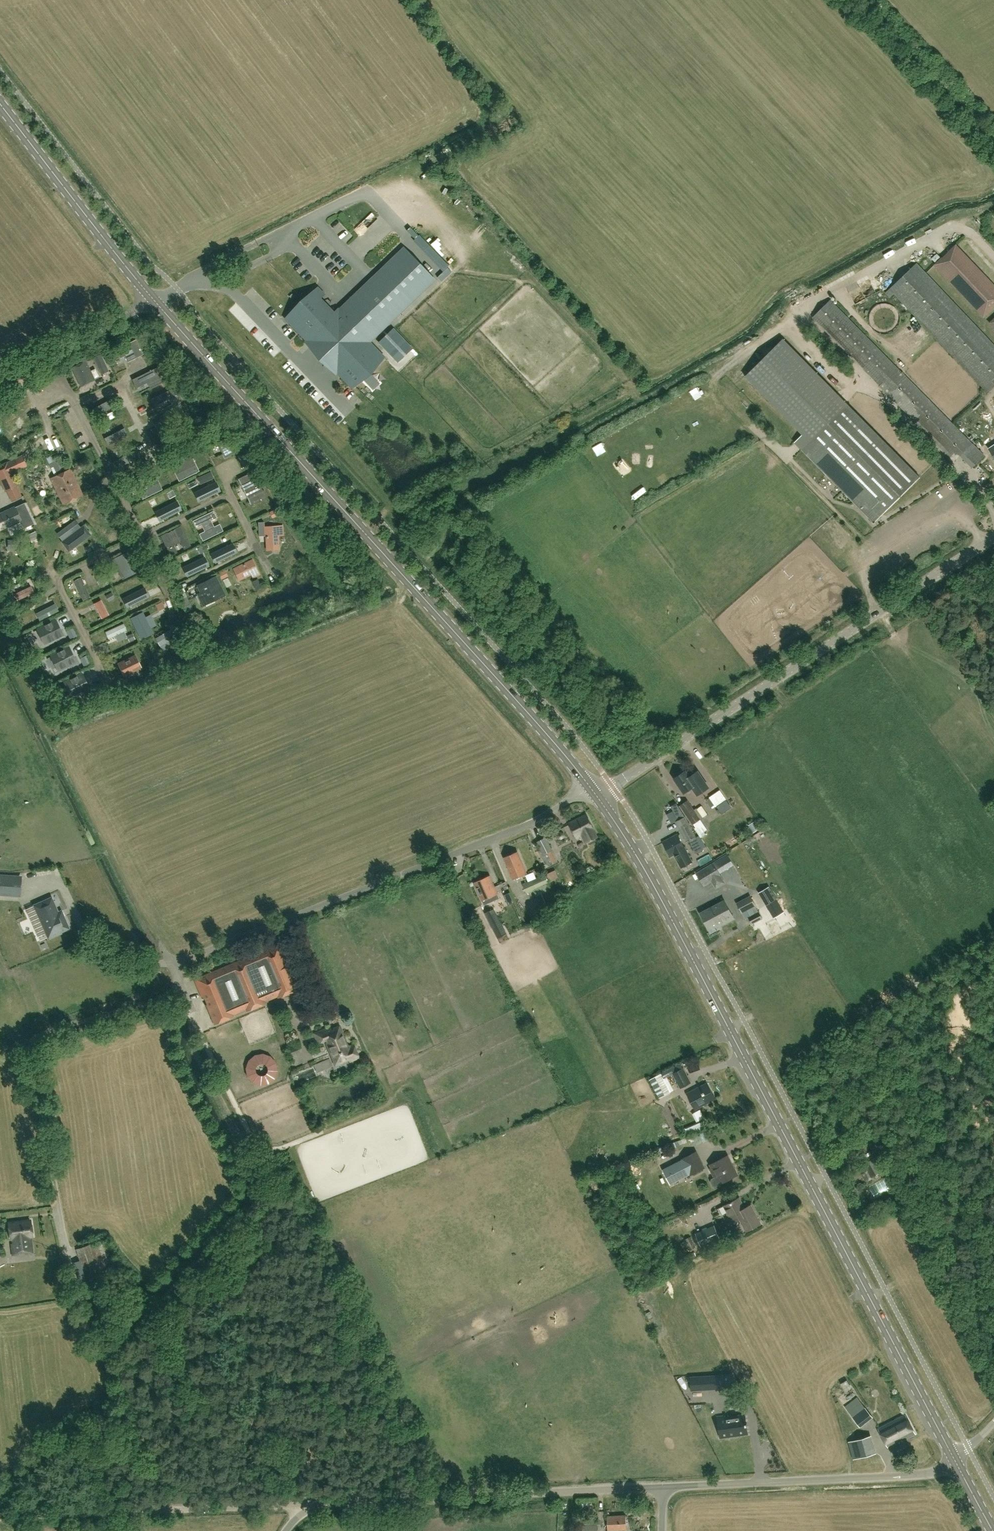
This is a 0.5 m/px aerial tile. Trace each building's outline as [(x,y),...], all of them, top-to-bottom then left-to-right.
[(371,212),(364,218),(369,225),(377,218),(371,212)] [(364,246),(367,251),(374,246),(371,242),(364,246)] [(961,293),(983,273),(956,244),(934,264),(961,293)] [(314,254),(319,259),(325,253),(321,248),(314,254)] [(334,272),(341,281),(354,270),(347,261),(334,272)] [(917,263),(899,280),(887,267),(877,276),(890,289),(886,293),(889,296),(893,293),(988,392),(993,386),(993,345),(917,263)] [(423,269),(416,276),(426,287),(433,280),(423,269)] [(983,273),(961,293),(984,317),(993,308),(993,285),(983,273)] [(287,315),(353,384),(371,366),(373,368),(384,357),(369,342),(419,294),(409,283),(388,303),(367,282),(328,320),(312,303),(320,296),(316,291),(305,301),(304,299),(287,315)] [(812,317),(883,389),(950,457),(957,451),(972,466),(983,455),(898,368),(897,368),(830,300),(812,317)] [(379,343),(398,364),(413,349),(394,330),(379,343)] [(128,361),(143,353),(136,339),(116,349),(120,358),(125,356),(128,361)] [(874,522),(920,477),(783,339),(745,376),(803,434),(794,442),(874,522)] [(97,364),(103,361),(100,354),(94,357),(97,364)] [(72,368),(81,386),(94,379),(93,378),(99,376),(95,369),(90,371),(85,362),(72,368)] [(150,389),(166,381),(158,366),(132,379),(136,387),(147,382),(150,389)] [(351,390),(345,397),(357,407),(363,400),(351,390)] [(108,396),(90,407),(95,415),(113,404),(108,396)] [(663,420),(670,417),(664,405),(657,409),(663,420)] [(165,407),(147,416),(151,423),(169,413),(165,407)] [(636,420),(639,431),(649,428),(646,417),(636,420)] [(126,423),(105,437),(110,444),(131,430),(126,423)] [(619,446),(627,442),(620,429),(612,434),(619,446)] [(218,441),(225,457),(233,453),(225,438),(218,441)] [(604,457),(611,449),(601,440),(594,448),(604,457)] [(137,451),(119,462),(123,469),(141,458),(137,451)] [(172,468),(193,458),(189,451),(169,461),(172,468)] [(16,486),(18,485),(12,473),(8,462),(7,461),(0,465),(0,482),(5,492),(6,491),(16,486)] [(179,481),(199,471),(196,464),(175,474),(179,481)] [(57,491),(77,482),(71,469),(51,478),(57,491)] [(132,479),(133,482),(135,486),(156,476),(153,469),(152,469),(132,479)] [(77,482),(57,491),(63,504),(83,495),(77,482)] [(142,499),(162,489),(159,482),(138,492),(142,499)] [(216,482),(195,492),(199,502),(221,491),(216,482)] [(260,499),(253,483),(238,491),(240,496),(243,495),(250,509),(247,511),(250,516),(265,509),(262,503),(260,504),(258,500),(260,499)] [(961,486),(951,489),(953,496),(963,493),(961,486)] [(156,504),(167,500),(164,493),(153,497),(156,504)] [(177,501),(155,512),(160,521),(182,510),(177,501)] [(34,523),(25,503),(15,507),(1,514),(7,527),(21,519),(25,527),(34,523)] [(196,527),(201,525),(204,531),(199,533),(203,541),(223,531),(219,523),(214,526),(211,520),(217,518),(213,510),(193,520),(196,527)] [(63,541),(68,548),(90,531),(85,524),(63,541)] [(170,556),(177,552),(174,545),(180,542),(184,549),(191,546),(181,525),(174,529),(168,532),(167,532),(160,536),(170,556)] [(282,525),(266,526),(267,550),(278,549),(278,548),(277,534),(283,534),(282,525)] [(40,540),(35,530),(26,534),(27,536),(31,544),(40,540)] [(233,543),(211,554),(216,563),(237,553),(233,543)] [(143,569),(133,549),(112,559),(122,579),(143,569)] [(205,557),(183,568),(188,577),(210,566),(205,557)] [(260,575),(252,559),(237,566),(243,579),(251,575),(253,578),(260,575)] [(156,584),(150,573),(146,575),(151,586),(156,584)] [(226,595),(216,575),(196,585),(199,592),(196,593),(203,606),(226,595)] [(80,580),(74,583),(83,603),(90,600),(80,580)] [(34,592),(31,585),(14,593),(17,600),(34,592)] [(145,588),(123,598),(128,608),(149,597),(145,588)] [(101,601),(94,605),(102,621),(109,618),(101,601)] [(54,603),(36,612),(39,619),(58,611),(54,603)] [(142,617),(133,621),(142,641),(152,637),(142,617)] [(58,623),(41,632),(48,646),(65,638),(58,623)] [(127,631),(123,625),(106,633),(109,640),(127,631)] [(179,637),(175,630),(156,641),(160,648),(179,637)] [(73,645),(76,652),(86,648),(82,640),(73,645)] [(69,645),(50,654),(58,671),(77,661),(69,645)] [(134,656),(117,663),(123,674),(139,666),(134,656)] [(83,672),(64,681),(72,698),(91,689),(83,672)] [(688,773),(687,774),(685,770),(674,778),(684,793),(691,788),(697,796),(710,787),(698,770),(692,774),(691,773),(688,773)] [(717,806),(718,805),(722,812),(733,806),(721,787),(710,795),(717,806)] [(707,829),(703,822),(700,818),(707,814),(702,805),(696,809),(696,808),(694,809),(687,799),(680,804),(693,824),(693,823),(696,827),(694,828),(699,835),(707,829)] [(598,838),(594,829),(586,814),(568,823),(576,838),(580,836),(585,844),(598,838)] [(696,836),(686,816),(675,821),(686,841),(695,836),(701,849),(705,847),(703,844),(698,835),(696,836)] [(692,861),(685,848),(677,833),(662,841),(670,856),(674,854),(681,867),(692,861)] [(556,861),(551,850),(552,850),(545,837),(536,842),(540,849),(538,851),(545,865),(547,864),(548,866),(556,861)] [(513,879),(527,873),(518,851),(504,857),(513,879)] [(724,883),(713,863),(696,873),(704,886),(711,881),(715,888),(724,883)] [(58,868),(52,871),(54,876),(61,873),(58,868)] [(527,872),(529,878),(537,875),(535,869),(527,872)] [(500,898),(498,893),(490,875),(474,882),(484,905),(500,898)] [(11,895),(12,877),(0,876),(0,894),(11,895)] [(759,892),(766,905),(776,899),(769,886),(759,892)] [(751,897),(738,905),(741,912),(755,904),(751,897)] [(54,934),(68,928),(63,917),(60,918),(51,898),(34,905),(43,926),(45,926),(47,930),(49,929),(51,933),(52,933),(53,933),(54,934)] [(704,921),(729,908),(725,900),(700,913),(704,921)] [(494,908),(484,913),(497,937),(506,933),(494,908)] [(729,908),(704,921),(709,929),(719,923),(720,925),(729,921),(728,920),(734,917),(729,908)] [(749,917),(752,923),(762,917),(759,911),(749,917)] [(291,970),(279,942),(274,944),(275,946),(200,977),(199,976),(194,978),(202,997),(205,995),(208,1005),(207,1005),(214,1023),(233,1015),(232,1014),(246,1008),(247,1009),(265,1002),(264,1000),(278,995),(278,996),(297,988),(289,970),(291,970)] [(318,1042),(326,1039),(327,1039),(328,1042),(327,1042),(335,1061),(342,1058),(343,1061),(349,1058),(350,1061),(359,1057),(353,1045),(348,1047),(339,1026),(334,1028),(335,1031),(332,1032),(330,1027),(314,1033),(318,1042)] [(667,1076),(673,1073),(680,1088),(691,1082),(683,1068),(681,1063),(655,1076),(665,1095),(674,1090),(667,1076)] [(695,1109),(715,1098),(707,1082),(687,1093),(695,1109)] [(705,1119),(689,1127),(691,1131),(707,1124),(705,1119)] [(865,1135),(870,1149),(881,1145),(875,1131),(865,1135)] [(674,1155),(683,1151),(681,1146),(671,1149),(674,1155)] [(661,1154),(664,1160),(671,1156),(668,1150),(661,1154)] [(670,1185),(691,1174),(704,1167),(695,1151),(683,1158),(662,1169),(670,1185)] [(713,1165),(712,1167),(710,1168),(714,1177),(711,1179),(711,1182),(712,1185),(715,1186),(736,1175),(729,1162),(731,1162),(727,1155),(712,1163),(713,1165)] [(866,1180),(874,1175),(868,1165),(860,1169),(866,1180)] [(739,1197),(725,1204),(729,1211),(728,1212),(733,1222),(741,1218),(747,1230),(759,1224),(754,1214),(755,1213),(750,1204),(745,1207),(739,1197)] [(9,1223),(13,1255),(34,1253),(32,1236),(33,1236),(31,1220),(9,1223)] [(695,1233),(701,1248),(720,1239),(714,1225),(695,1233)] [(685,1226),(679,1230),(683,1236),(689,1232),(685,1226)] [(689,1250),(695,1247),(690,1237),(684,1239),(689,1250)] [(86,1279),(107,1273),(97,1242),(76,1249),(86,1279)] [(700,1377),(700,1389),(722,1388),(721,1376),(700,1377)] [(845,1391),(851,1387),(847,1380),(841,1383),(845,1391)] [(740,1404),(730,1405),(731,1412),(741,1411),(740,1404)] [(860,1427),(873,1417),(865,1408),(853,1417),(860,1427)] [(888,1447),(915,1434),(905,1414),(878,1428),(888,1447)] [(720,1432),(746,1429),(744,1415),(730,1417),(730,1415),(718,1417),(720,1432)] [(853,1459),(872,1454),(867,1437),(848,1442),(853,1459)] [(608,1530),(627,1529),(626,1515),(607,1516),(608,1530)]
